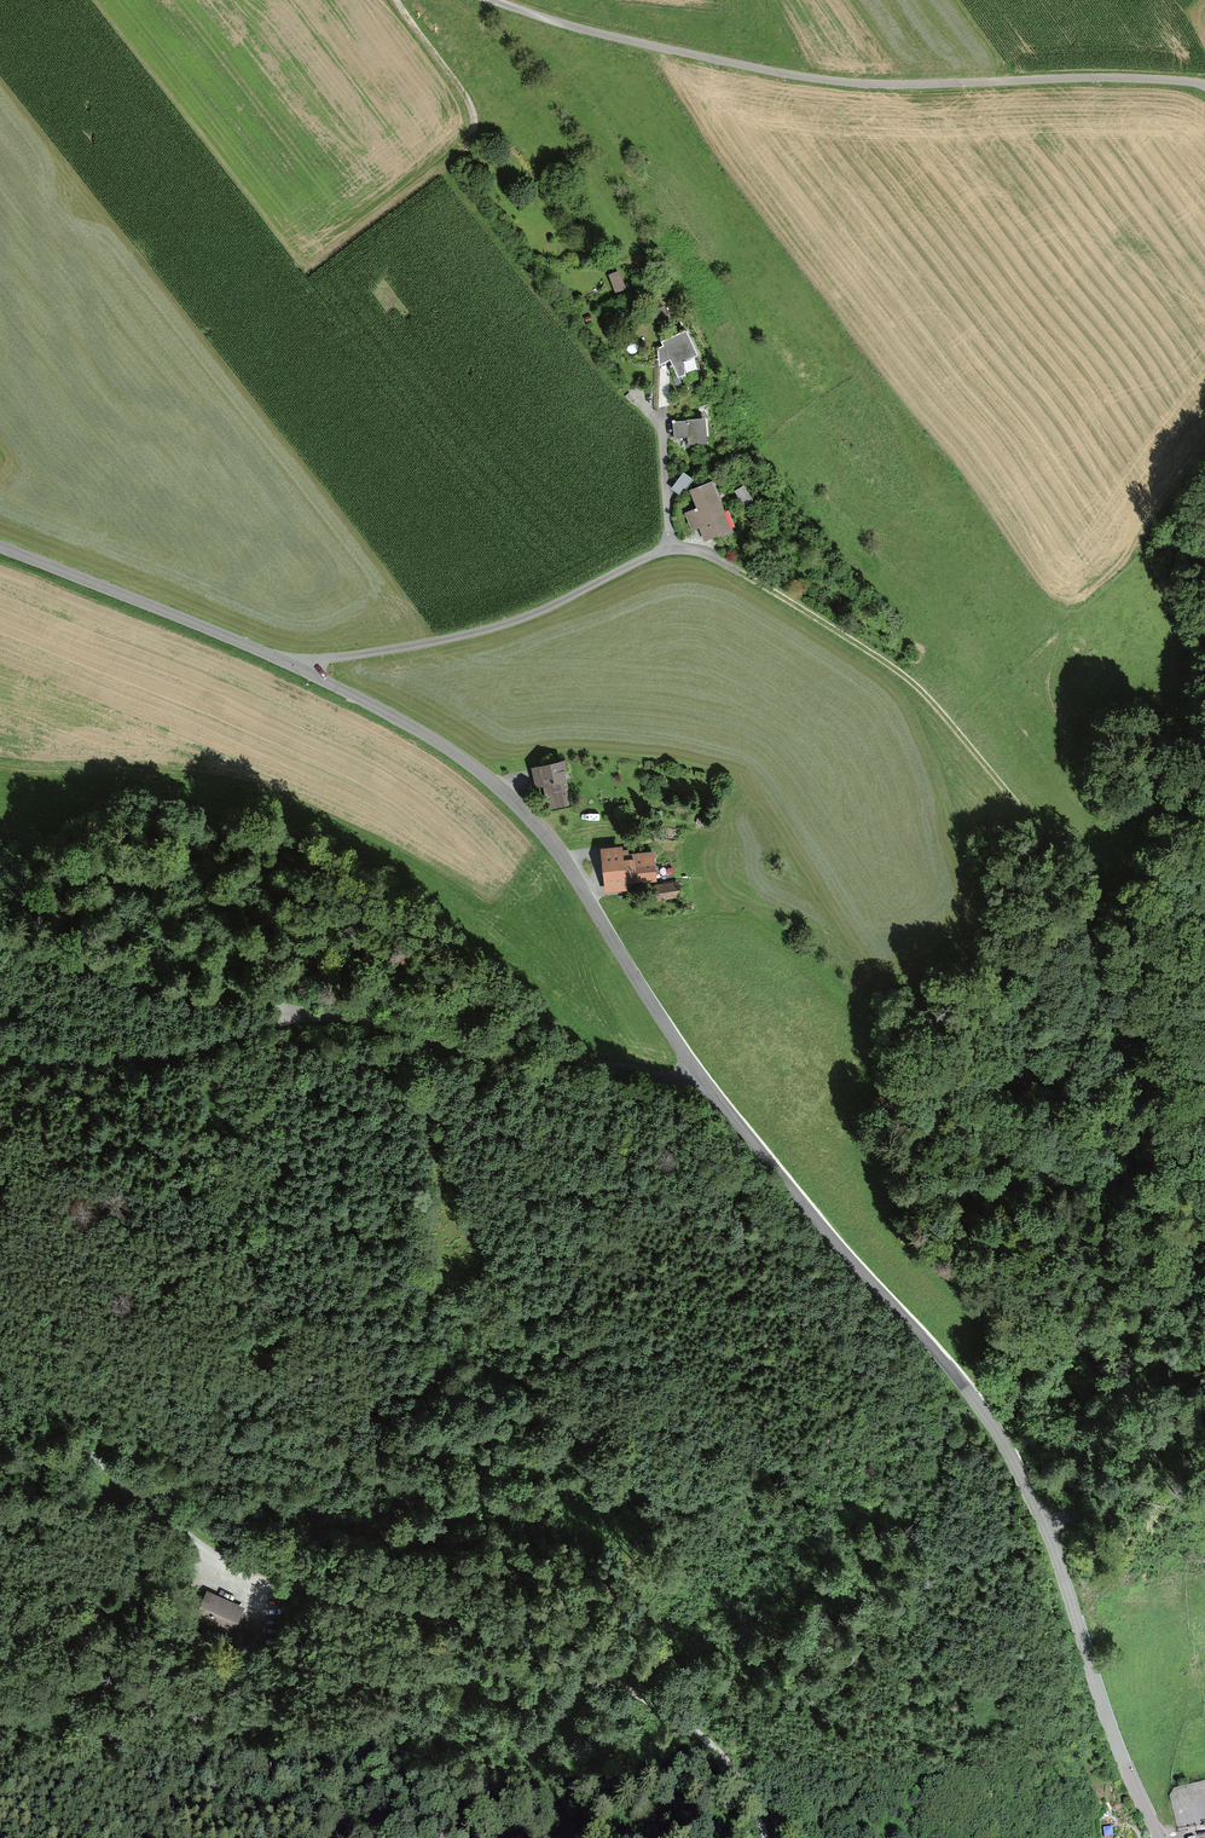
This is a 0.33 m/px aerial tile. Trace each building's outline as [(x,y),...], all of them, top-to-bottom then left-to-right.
[(611,273),(616,291),(627,288),(621,269),(611,273)] [(656,322),(666,319),(662,307),(652,311),(656,322)] [(659,345),(661,349),(657,350),(658,366),(668,363),(676,380),(683,377),(683,363),(697,356),(685,332),(659,345)] [(690,446),(706,445),(703,420),(671,424),(673,440),(690,439),(690,446)] [(675,487),(683,493),(695,474),(686,469),(675,487)] [(702,545),(729,535),(711,486),(689,494),(695,511),(683,516),(689,533),(697,531),(702,545)] [(546,786),(552,809),(571,805),(566,783),(562,767),(533,774),(536,788),(546,786)] [(600,853),(605,892),(624,889),(623,881),(655,877),(652,856),(619,860),(618,851),(600,853)] [(655,885),(657,901),(678,897),(676,882),(655,885)] [(241,1610),(209,1594),(196,1619),(228,1636),(241,1610)]
